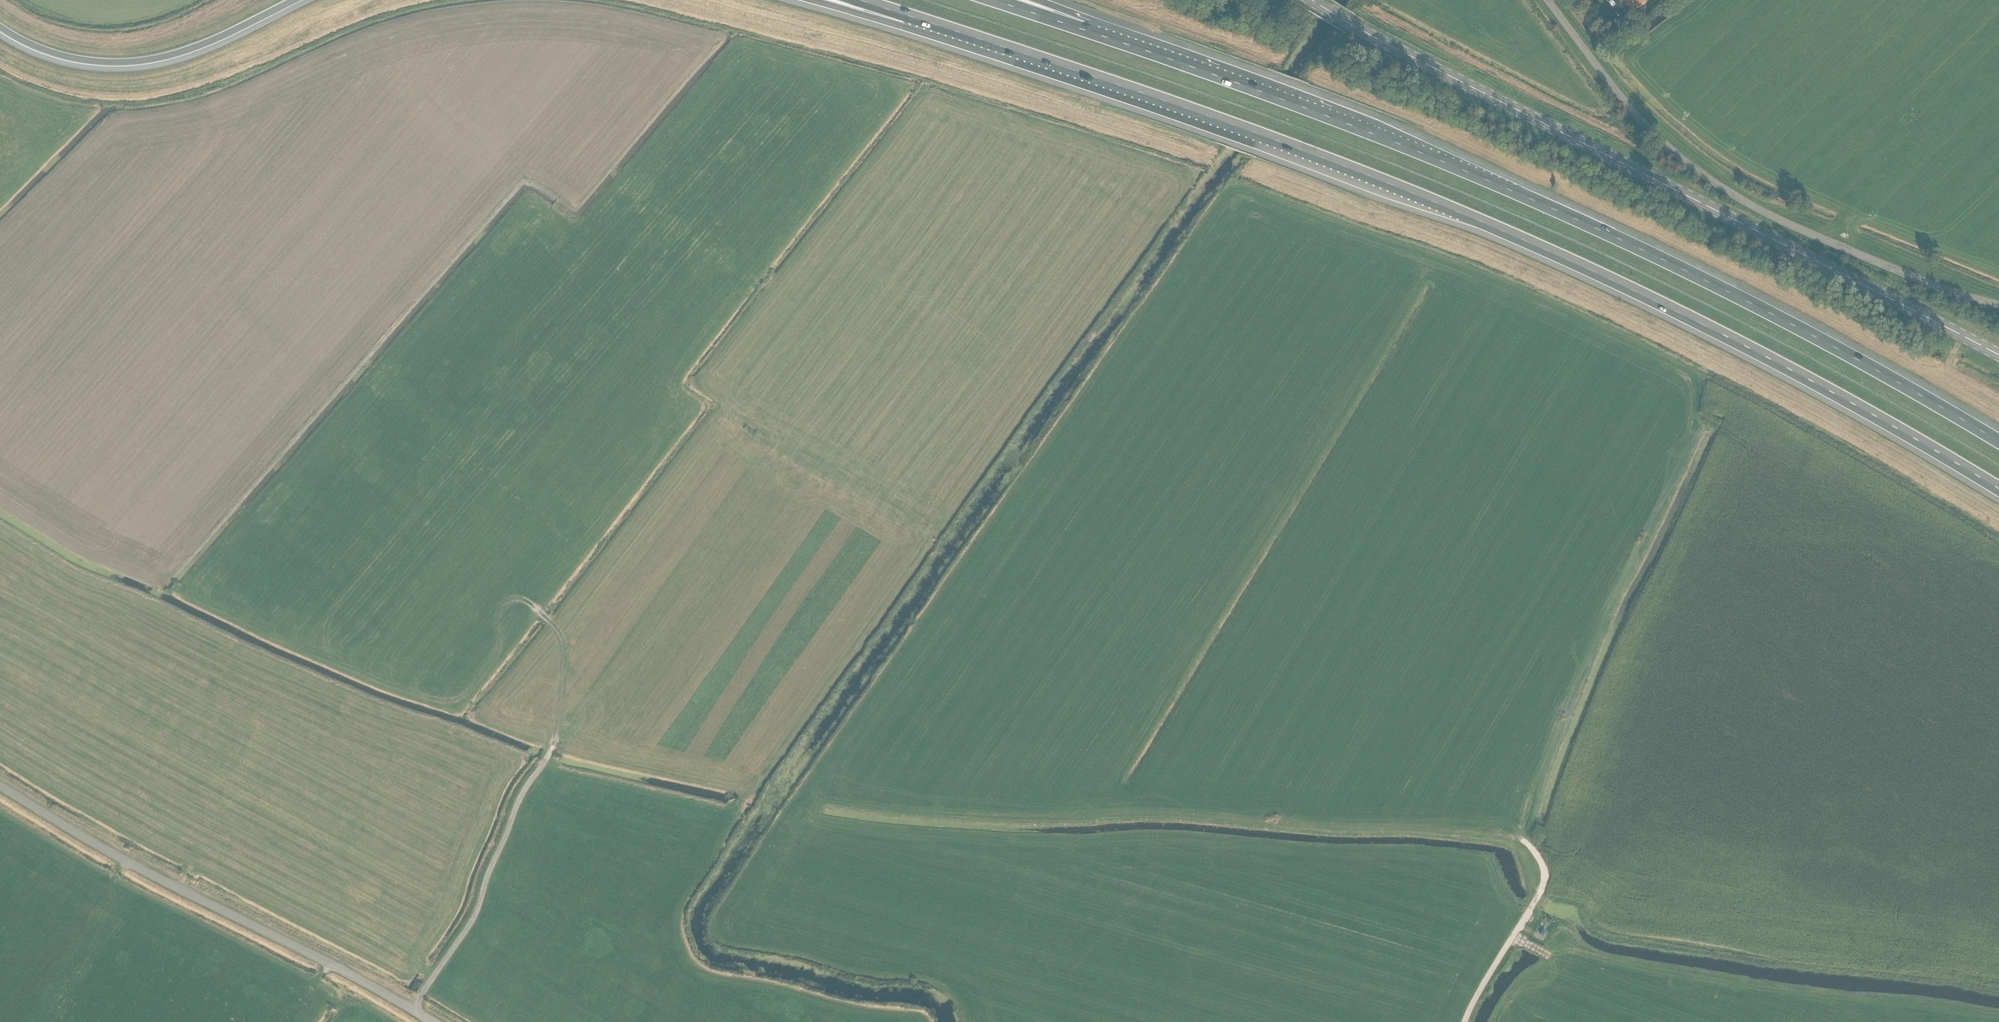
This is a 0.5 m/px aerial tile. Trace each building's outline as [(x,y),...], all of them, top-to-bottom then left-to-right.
[(1649,0),(1606,0),(1622,21),(1649,0)]
